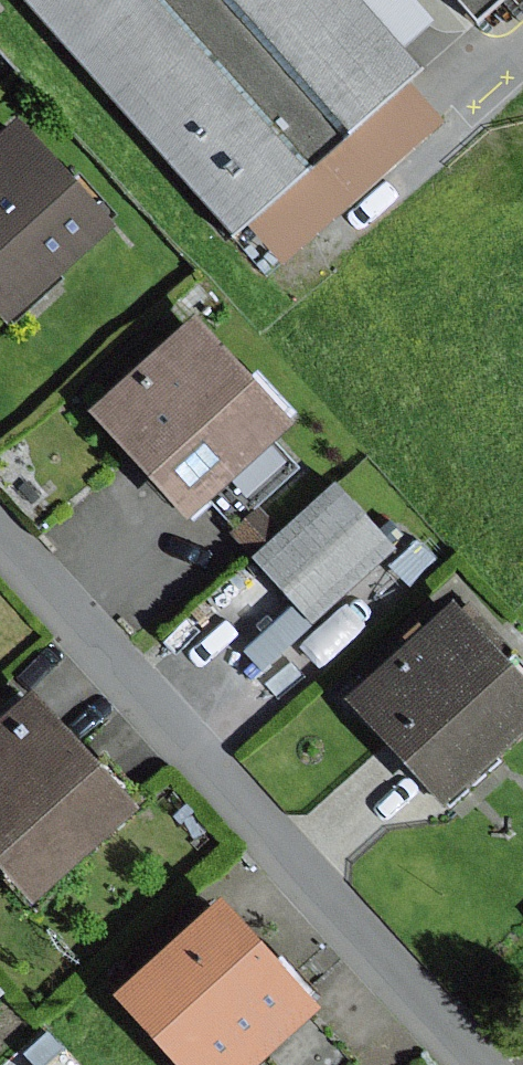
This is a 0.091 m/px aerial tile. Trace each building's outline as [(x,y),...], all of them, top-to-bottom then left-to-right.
[(351,0),(24,0),(225,230),(235,221),(395,79),(411,68),(351,0)] [(476,37),(517,0),(442,0),(476,37)] [(438,128),(395,79),(235,221),(278,270),(438,128)] [(0,138),(0,327),(4,331),(112,232),(15,125),(0,138)] [(189,322),(87,415),(185,522),(206,503),(231,530),(258,504),(296,470),(272,443),(288,429),(189,322)] [(255,556),(250,562),(292,605),(312,626),(390,551),(328,487),(282,529),(255,556)] [(282,529),(258,504),(231,530),(255,556),(282,529)] [(312,626),(292,605),(241,652),(260,673),(312,626)] [(342,707),(441,813),(522,738),(522,694),(446,611),(342,707)] [(28,913),(135,816),(27,697),(0,722),(0,883),(28,913)] [(214,907),(110,1002),(169,1064),(261,1064),(314,1014),(214,907)] [(314,1014),(261,1064),(354,1064),(358,1061),(314,1014)]
